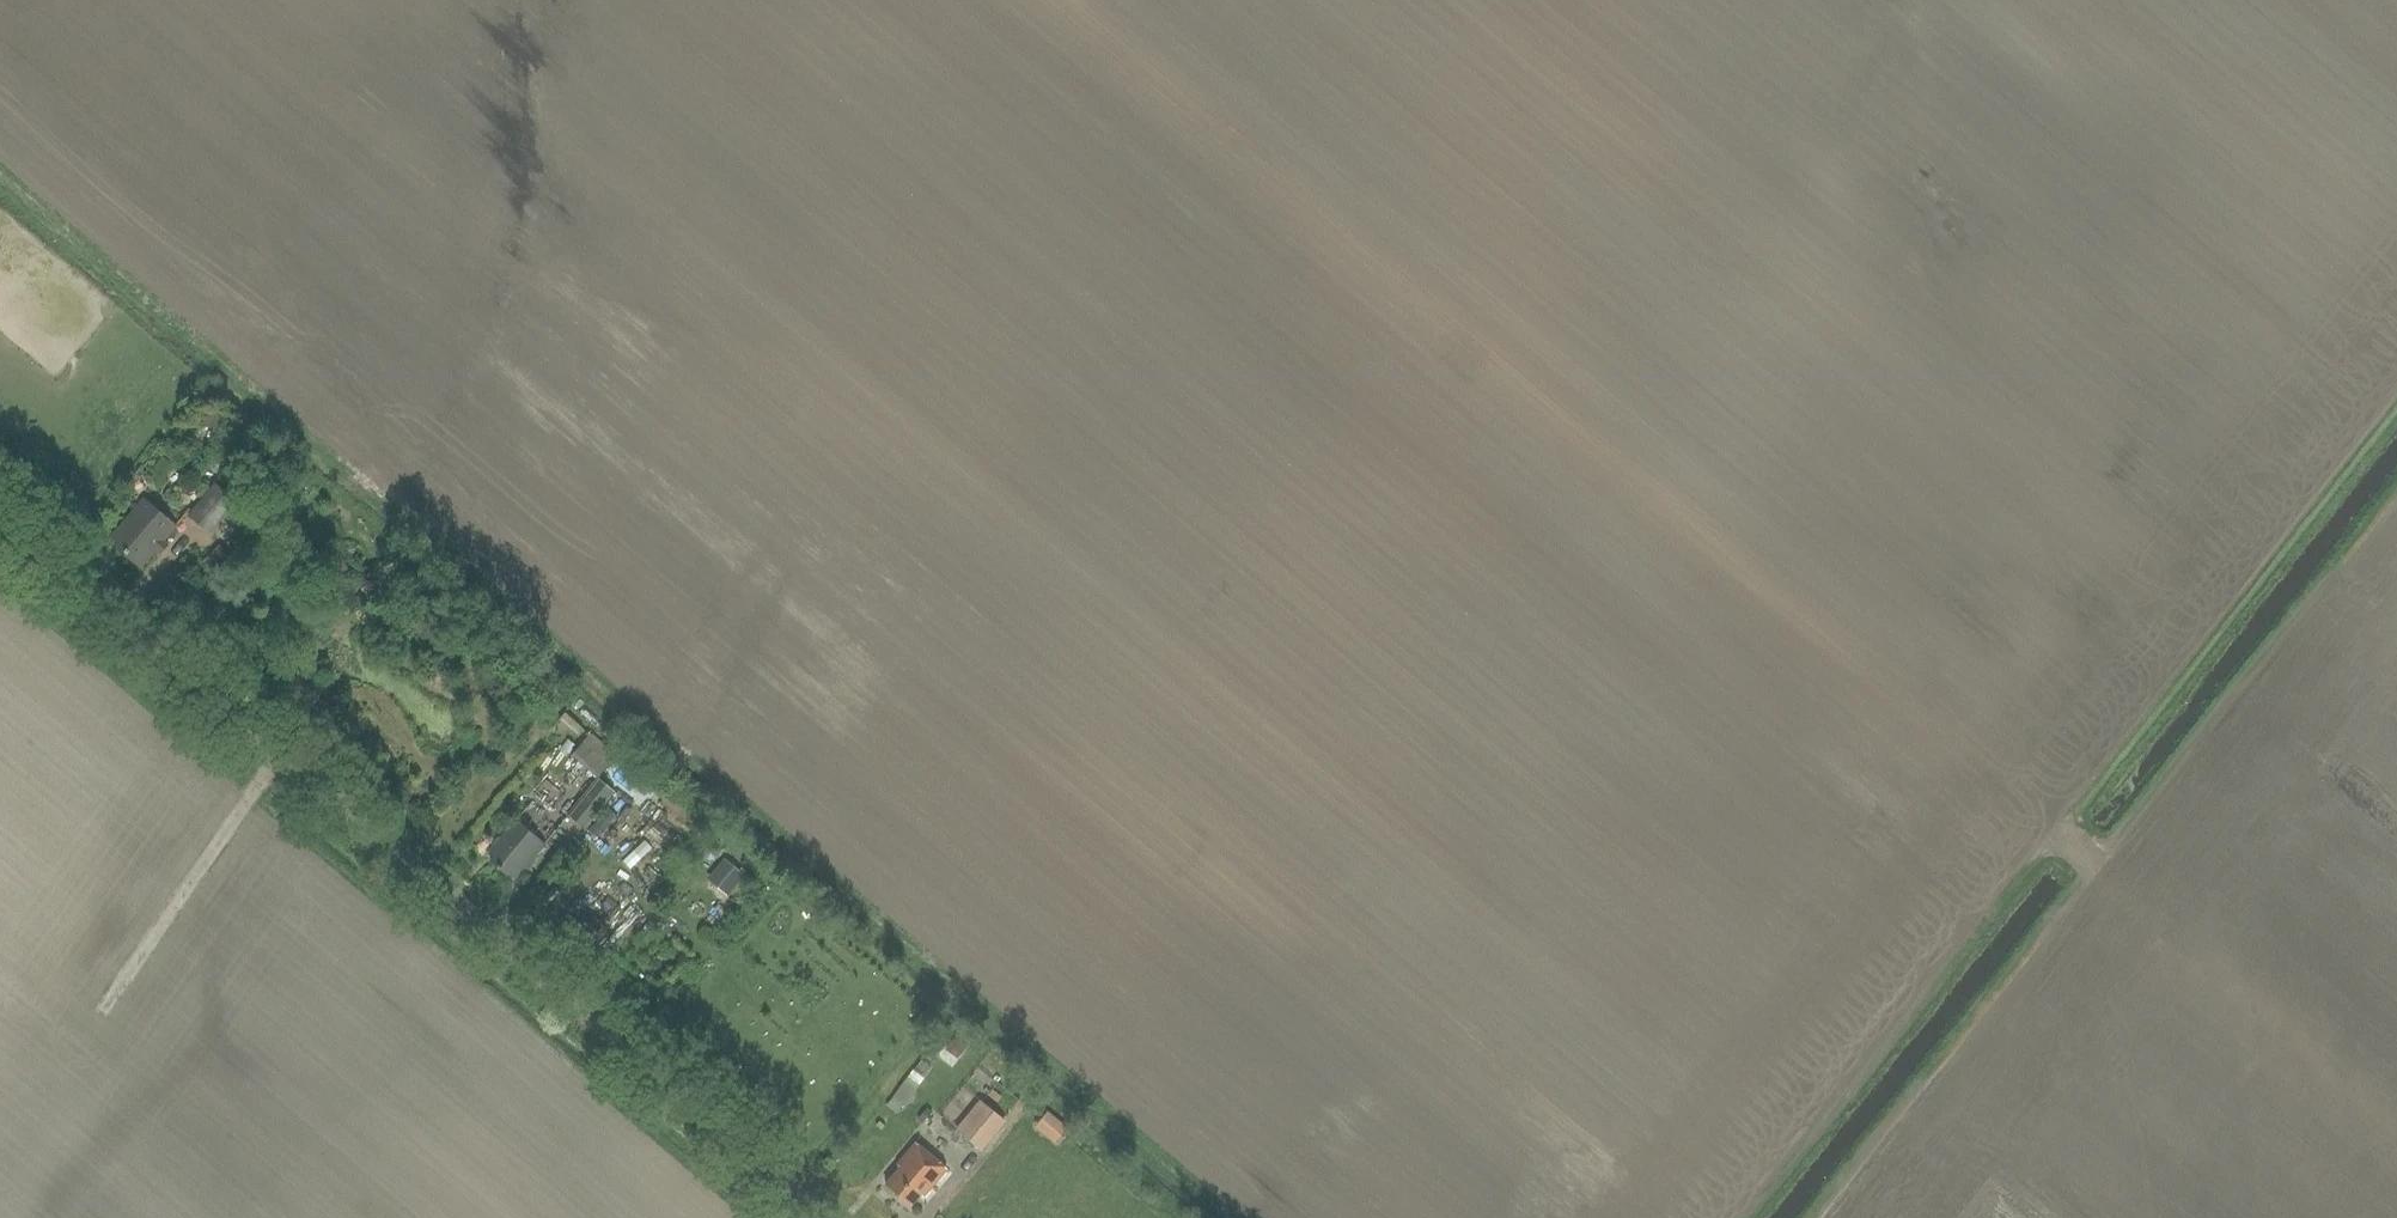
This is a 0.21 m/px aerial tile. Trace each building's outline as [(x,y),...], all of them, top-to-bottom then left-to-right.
[(227,542),(252,513),(214,482),(187,515),(210,533),(213,530),(227,542)] [(143,500),(111,538),(120,545),(116,549),(134,564),(135,563),(143,569),(177,529),(143,500)] [(616,757),(589,735),(572,755),(599,778),(616,757)] [(665,795),(613,761),(604,775),(656,809),(665,795)] [(615,792),(598,778),(568,815),(586,829),(615,792)] [(493,855),(488,861),(505,875),(506,874),(513,880),(545,843),(517,820),(489,852),(493,855)] [(727,856),(710,877),(731,895),(748,874),(727,856)] [(948,1048),(963,1056),(970,1041),(956,1034),(948,1048)] [(896,1094),(908,1102),(934,1067),(923,1058),(896,1094)] [(983,1151),(1006,1122),(978,1100),(955,1129),(983,1151)] [(1055,1143),(1067,1128),(1048,1113),(1036,1128),(1055,1143)] [(926,1195),(948,1169),(917,1144),(898,1166),(900,1168),(886,1185),(912,1206),(923,1193),(926,1195)]
